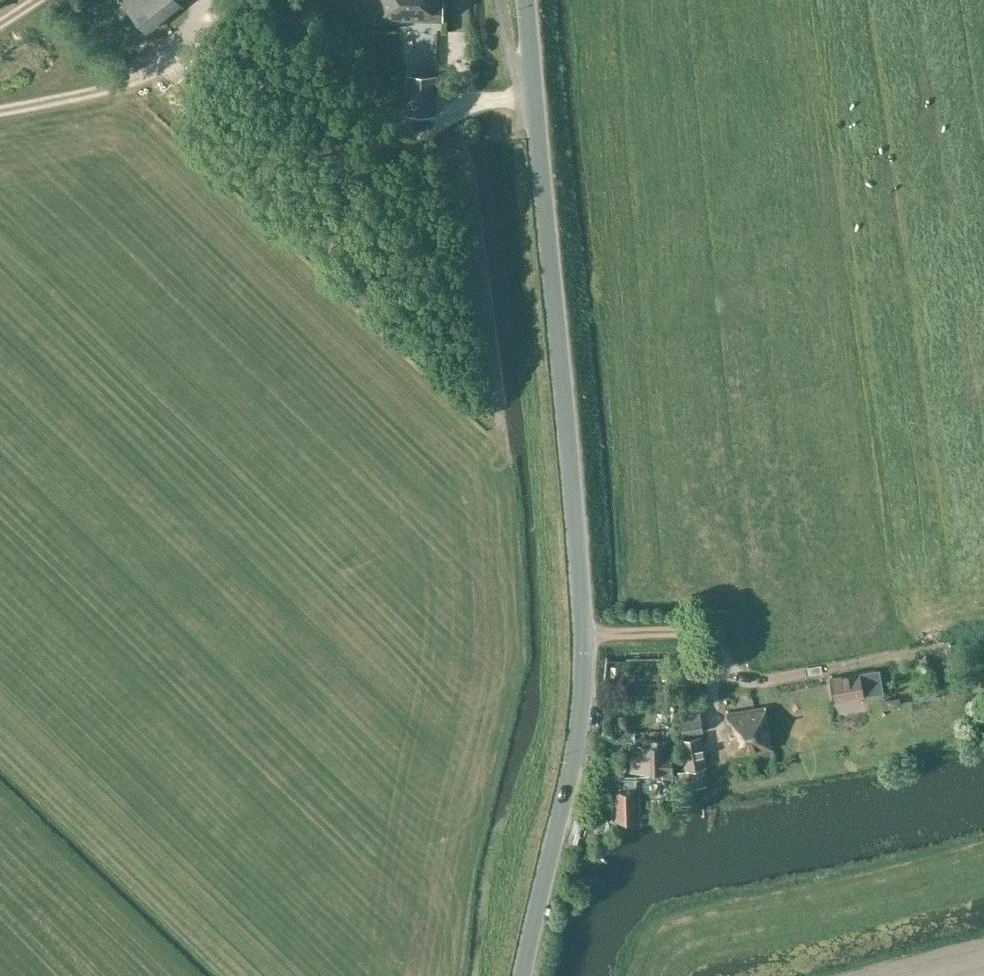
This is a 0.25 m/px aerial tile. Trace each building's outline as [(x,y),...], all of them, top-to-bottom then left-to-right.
[(181,1),(180,0),(122,0),(147,30),(181,1)] [(443,0),(377,0),(377,18),(442,19),(443,0)] [(409,109),(437,110),(437,74),(409,73),(409,109)] [(918,652),(936,651),(935,640),(917,641),(918,652)] [(860,671),(830,677),(835,705),(865,699),(860,671)] [(898,697),(883,699),(884,708),(900,706),(898,697)] [(683,736),(704,732),(699,703),(678,707),(683,736)] [(734,755),(772,748),(765,707),(726,713),(734,755)] [(704,767),(707,767),(701,735),(680,739),(685,770),(676,771),(679,789),(707,785),(704,767)] [(673,772),(673,752),(665,751),(665,744),(630,744),(631,772),(673,772)] [(636,791),(616,791),(617,822),(637,822),(636,791)]
